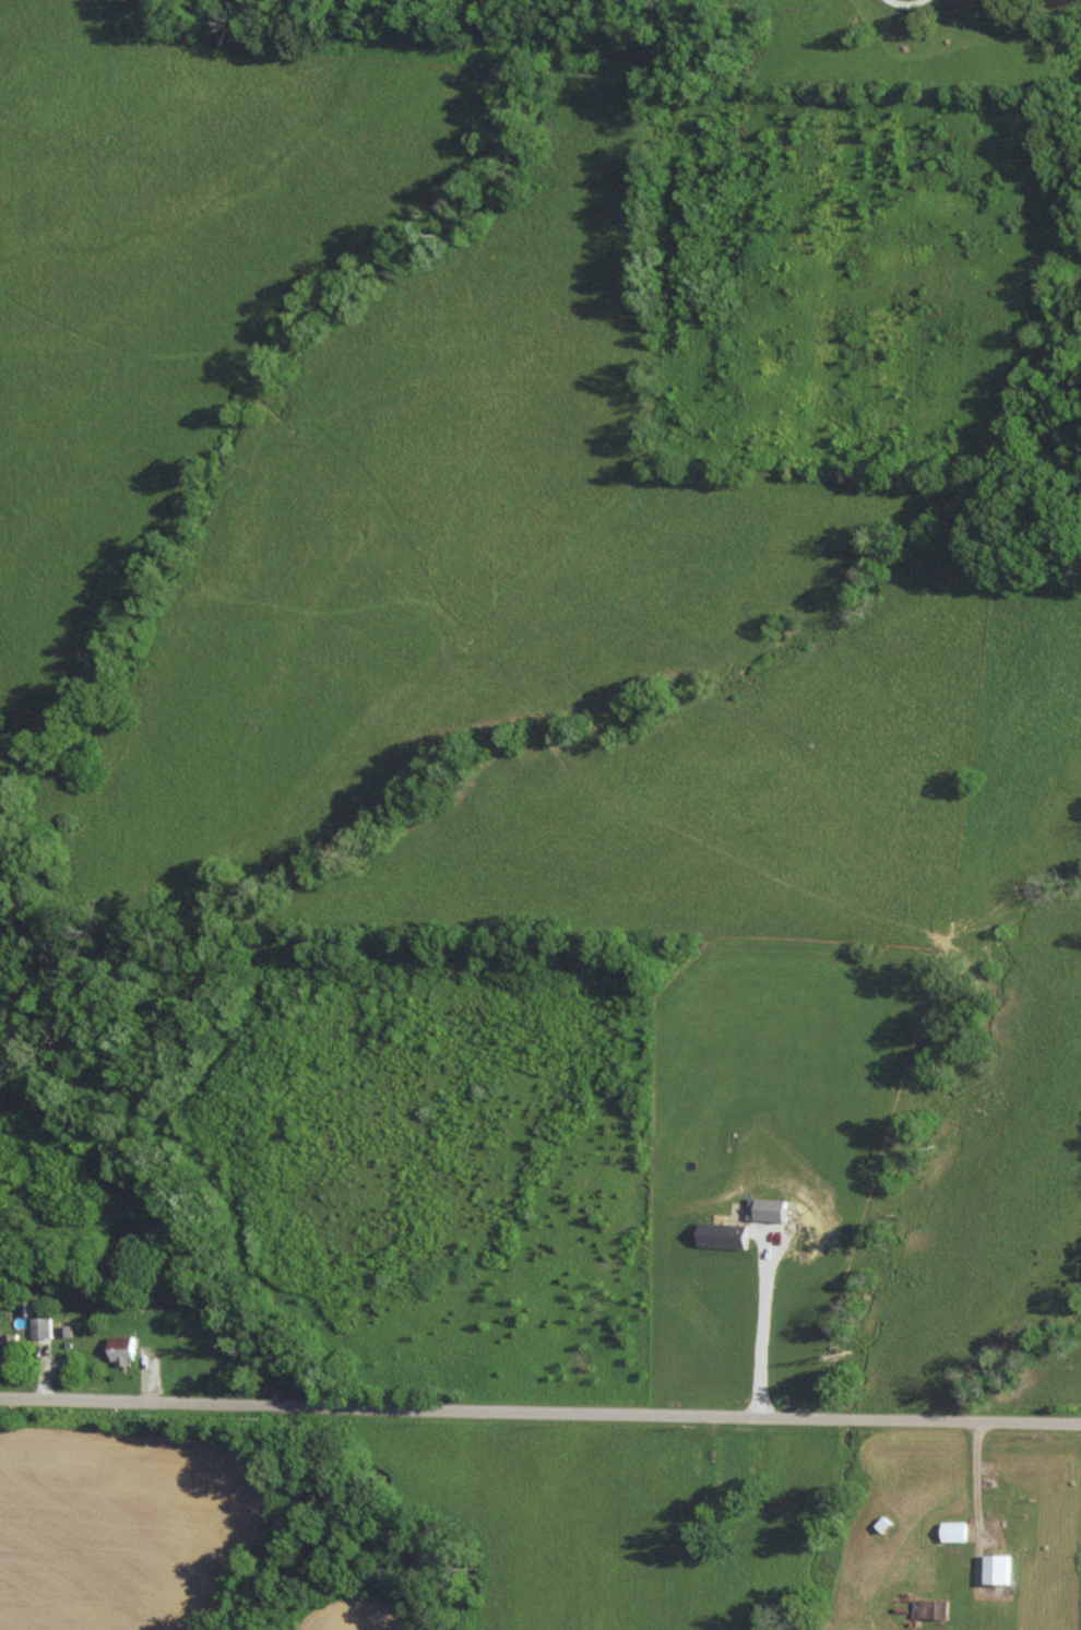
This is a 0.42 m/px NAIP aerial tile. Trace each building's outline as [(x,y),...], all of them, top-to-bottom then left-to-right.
[(783,1199),(747,1197),(746,1219),(783,1220),(783,1199)] [(745,1223),(698,1222),(697,1246),(745,1247),(745,1223)] [(50,1318),(31,1317),(30,1337),(50,1338),(50,1318)] [(2,1333),(2,1340),(0,1340),(0,1366),(15,1367),(15,1333),(2,1333)] [(131,1364),(132,1335),(110,1335),(109,1363),(131,1364)] [(966,1522),(941,1521),(941,1541),(966,1541),(966,1522)] [(1010,1555),(984,1555),(984,1584),(1009,1584),(1010,1555)] [(947,1600),(912,1599),(912,1617),(946,1618),(947,1600)]
